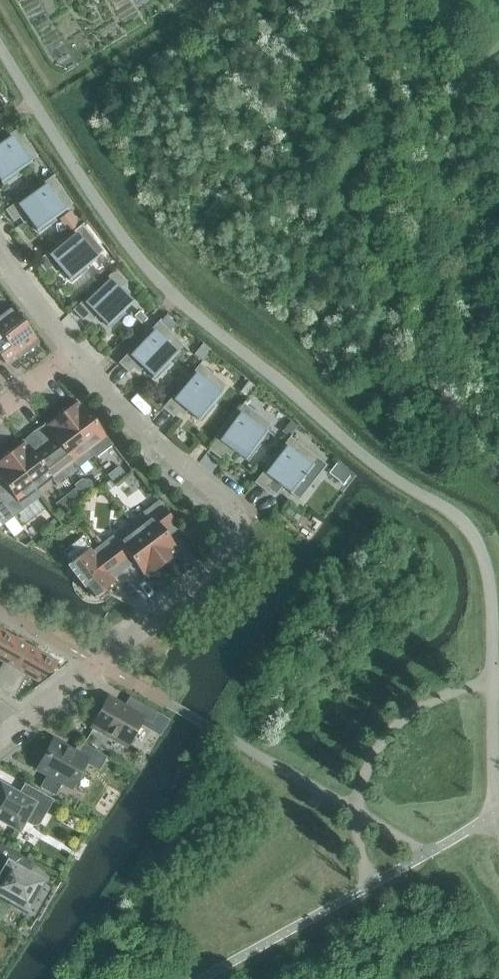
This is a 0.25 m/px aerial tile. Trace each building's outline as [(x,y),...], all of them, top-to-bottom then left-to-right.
[(19,126),(0,139),(0,180),(3,184),(20,172),(17,169),(36,155),(17,128),(19,127),(19,126)] [(24,213),(38,232),(55,220),(52,216),(71,203),(52,176),(54,175),(53,174),(4,209),(13,221),(24,213)] [(74,217),(64,225),(69,231),(79,223),(74,217)] [(56,263),(71,282),(87,268),(84,265),(102,250),(81,225),(83,223),(82,222),(36,261),(45,272),(56,263)] [(116,267),(72,309),(82,320),(92,310),(109,327),(124,313),(121,310),(132,299),(120,287),(126,281),(115,270),(116,268),(116,267)] [(4,362),(15,354),(17,358),(32,346),(27,339),(32,335),(33,336),(34,335),(10,305),(0,313),(0,356),(4,362)] [(139,312),(135,316),(143,324),(147,320),(139,312)] [(159,319),(117,362),(128,372),(138,362),(155,379),(170,364),(166,361),(182,344),(159,321),(160,319),(159,319)] [(210,350),(203,344),(194,355),(201,361),(210,350)] [(200,361),(162,407),(173,417),(182,406),(200,421),(214,405),(210,402),(225,385),(200,364),(201,362),(200,361)] [(248,382),(241,392),(249,398),(256,388),(248,382)] [(228,446),(247,460),(260,444),(256,441),(270,423),(243,403),(245,401),(244,400),(208,449),(219,458),(228,446)] [(72,404),(61,413),(89,449),(93,455),(97,460),(114,447),(81,404),(80,405),(82,406),(76,410),(72,404)] [(49,453),(57,463),(66,475),(93,455),(89,449),(61,413),(50,421),(55,427),(49,431),(48,429),(47,430),(59,445),(49,453)] [(283,428),(290,434),(298,424),(291,419),(283,428)] [(290,434),(253,482),(255,483),(265,491),(274,480),(293,494),(298,499),(325,464),(316,457),(290,437),(291,435),(290,434)] [(19,445),(8,453),(39,495),(35,489),(51,477),(56,483),(66,475),(57,463),(47,470),(28,444),(27,445),(28,447),(23,451),(19,445)] [(13,516),(39,495),(8,453),(0,459),(0,466),(1,468),(0,468),(0,499),(13,516)] [(328,473),(344,485),(351,476),(335,463),(328,473)] [(115,483),(125,475),(119,467),(108,475),(110,478),(111,478),(115,483)] [(117,485),(115,483),(111,478),(110,478),(103,484),(109,492),(117,485)] [(69,493),(75,502),(82,497),(75,488),(69,493)] [(13,516),(0,499),(0,521),(2,524),(13,516)] [(158,500),(130,521),(163,564),(179,551),(163,529),(174,521),(158,500)] [(130,521),(103,542),(119,563),(128,556),(143,574),(144,573),(147,576),(163,564),(130,521)] [(94,597),(115,581),(107,572),(119,563),(103,542),(92,551),(89,548),(68,564),(94,597)] [(0,667),(0,689),(2,690),(28,645),(0,629),(0,660),(3,661),(0,667)] [(14,697),(27,675),(41,683),(53,674),(52,673),(51,672),(57,661),(28,645),(2,690),(14,697)] [(123,706),(108,697),(92,725),(126,745),(142,718),(150,723),(157,712),(129,696),(123,706)] [(52,739),(37,767),(50,775),(47,780),(44,778),(40,786),(54,794),(61,781),(70,786),(84,762),(97,769),(105,755),(76,739),(70,749),(52,739)] [(24,820),(31,824),(35,824),(40,820),(52,799),(24,783),(18,793),(0,783),(0,820),(18,831),(24,820)] [(11,900),(9,904),(22,911),(31,896),(30,895),(39,879),(25,871),(31,861),(0,843),(0,894),(11,900)]
